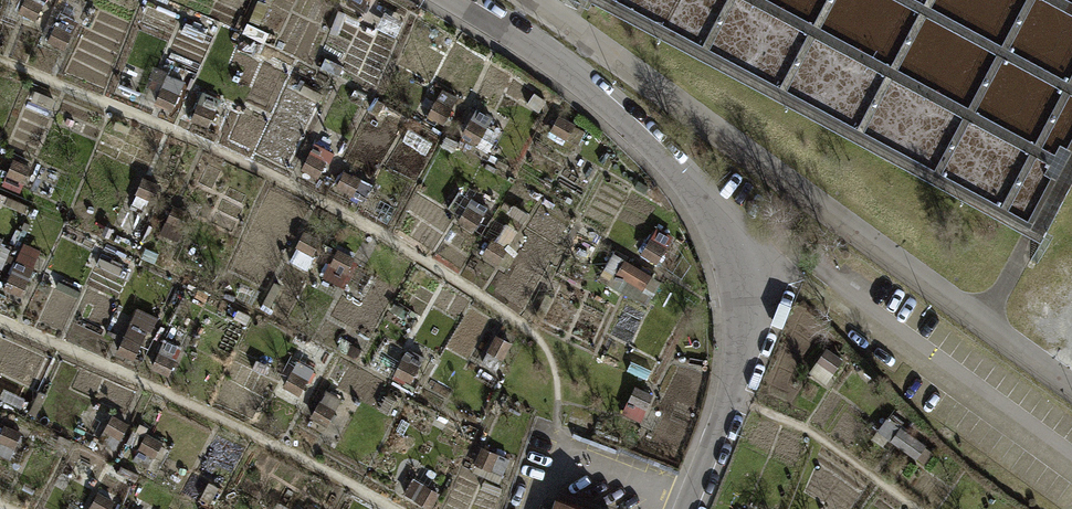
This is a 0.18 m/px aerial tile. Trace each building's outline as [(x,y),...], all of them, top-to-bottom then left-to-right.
[(36,19),(43,4),(35,0),(24,0),(19,11),(36,19)] [(364,9),(370,0),(349,0),(364,9)] [(397,36),(404,20),(384,10),(377,27),(397,36)] [(48,40),(65,47),(71,30),(54,24),(48,40)] [(495,82),(506,86),(511,74),(501,70),(495,82)] [(155,103),(171,110),(183,84),(167,76),(155,103)] [(299,91),(319,101),(323,95),(303,84),(299,91)] [(428,115),(445,124),(459,96),(442,87),(428,115)] [(52,109),(56,98),(36,90),(32,101),(52,109)] [(216,110),(199,102),(192,119),(209,126),(216,110)] [(463,133),(479,142),(494,116),(477,106),(463,133)] [(586,130),(560,114),(548,134),(574,150),(586,130)] [(301,168),(319,177),(327,160),(310,151),(301,168)] [(4,183),(21,191),(32,166),(15,158),(4,183)] [(338,186),(365,199),(373,183),(345,170),(338,186)] [(137,193),(153,200),(160,183),(143,176),(137,193)] [(635,186),(646,192),(649,186),(638,180),(635,186)] [(25,211),(28,205),(7,196),(4,202),(25,211)] [(456,220),(473,231),(488,208),(471,197),(456,220)] [(506,212),(525,223),(531,213),(512,202),(506,212)] [(162,233),(178,240),(192,212),(176,204),(162,233)] [(642,254),(657,263),(672,236),(657,227),(642,254)] [(290,261),(307,269),(322,239),(304,231),(290,261)] [(1,269),(11,249),(1,244),(5,237),(0,234),(0,268),(1,269)] [(483,253),(499,262),(507,248),(492,239),(483,253)] [(143,258),(154,262),(158,251),(147,247),(143,258)] [(324,279),(341,286),(355,256),(339,248),(324,279)] [(645,307),(661,280),(613,251),(597,278),(645,307)] [(5,288),(21,295),(35,265),(19,257),(5,288)] [(78,299),(82,291),(60,281),(56,288),(78,299)] [(244,302),(256,308),(263,292),(251,286),(244,302)] [(391,309),(405,318),(410,311),(395,302),(391,309)] [(117,351),(134,359),(154,316),(136,308),(117,351)] [(318,339),(332,346),(337,335),(324,328),(318,339)] [(481,363),(498,371),(513,341),(496,333),(481,363)] [(150,367),(169,376),(181,348),(162,339),(150,367)] [(826,383),(843,358),(826,346),(809,372),(826,383)] [(396,373),(411,381),(424,356),(409,348),(396,373)] [(283,385),(300,395),(315,369),(298,359),(283,385)] [(641,422),(654,393),(635,385),(622,414),(641,422)] [(312,416),(327,425),(343,398),(327,389),(312,416)] [(28,411),(35,416),(47,394),(39,390),(28,411)] [(380,409),(389,413),(396,399),(388,395),(380,409)] [(98,441),(115,449),(128,423),(111,414),(98,441)] [(877,429),(916,459),(918,457),(928,464),(936,453),(926,446),(928,444),(888,415),(877,429)] [(17,448),(23,432),(4,424),(0,432),(0,441),(17,448)] [(139,448),(154,456),(163,439),(147,431),(139,448)] [(54,445),(67,451),(71,441),(58,435),(54,445)] [(474,462),(504,475),(511,458),(481,446),(474,462)] [(809,481),(819,485),(824,473),(815,469),(809,481)] [(19,477),(31,485),(35,479),(23,471),(19,477)] [(405,493),(430,508),(441,491),(416,476),(405,493)] [(199,497),(211,503),(220,487),(209,480),(199,497)] [(115,501),(101,491),(89,508),(110,508),(115,501)] [(554,498),(550,508),(586,508),(554,498)]
